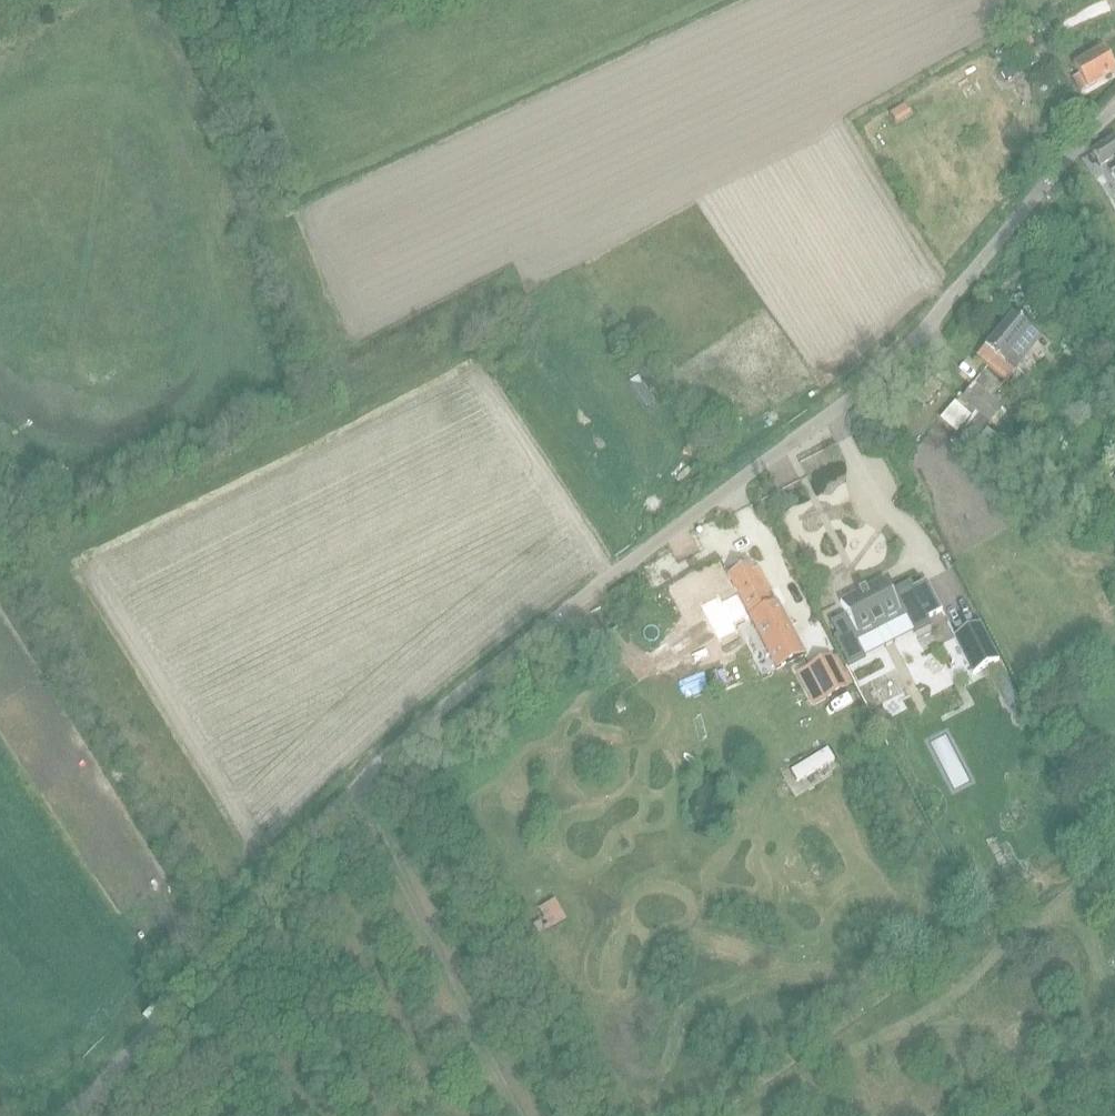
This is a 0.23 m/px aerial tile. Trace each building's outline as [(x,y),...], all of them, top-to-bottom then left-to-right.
[(1026,33),(1012,42),(1019,52),(1033,43),(1026,33)] [(1044,43),(999,71),(1007,83),(1051,55),(1044,43)] [(1080,92),(1086,89),(1114,72),(1114,70),(1102,47),(1072,65),(1078,75),(1072,78),(1080,92)] [(1089,152),(1098,165),(1114,154),(1114,142),(1112,137),(1089,152)] [(1014,370),(1040,337),(1012,314),(976,357),(1007,383),(1016,372),(1014,370)] [(960,436),(972,445),(990,423),(1002,408),(973,384),(961,399),(960,398),(954,404),(954,403),(941,418),(957,432),(970,417),(974,420),(960,436)] [(989,472),(998,485),(1021,468),(1011,456),(989,472)] [(721,597),(705,605),(711,616),(723,639),(738,631),(739,631),(735,625),(750,617),(778,668),(803,655),(793,637),(762,577),(758,580),(750,564),(727,576),(738,596),(725,604),(721,597)] [(848,618),(829,628),(850,667),(867,658),(858,642),(906,616),(914,632),(932,623),(929,618),(942,612),(926,580),(912,588),(909,582),(890,592),(885,582),(841,605),(848,618)] [(979,623),(954,637),(973,673),(998,659),(979,623)] [(795,673),(814,706),(848,687),(831,654),(795,673)] [(991,675),(1007,707),(1018,702),(1001,669),(991,675)] [(533,925),(540,935),(565,920),(554,901),(539,909),(545,918),(533,925)]
